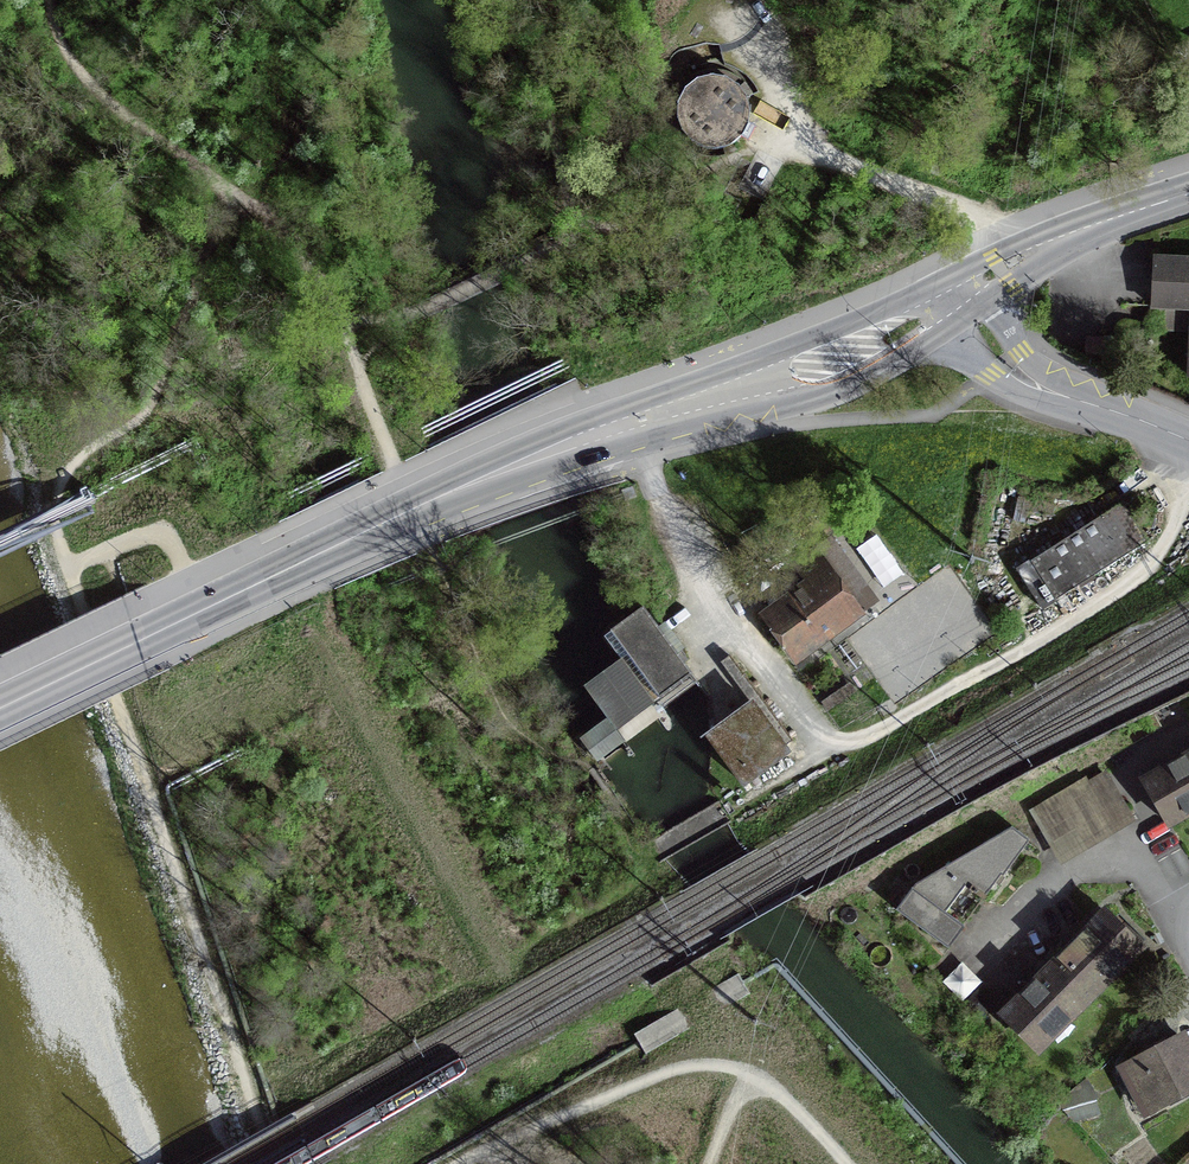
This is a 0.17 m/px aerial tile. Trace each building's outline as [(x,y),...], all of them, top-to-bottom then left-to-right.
[(706,79),(693,84),(682,94),(676,107),(676,121),(681,134),(691,144),(704,150),(718,150),(731,145),(741,135),(747,123),(747,109),(742,96),(733,86),(720,80),(706,79)] [(1153,261),(1151,308),(1188,310),(1188,263),(1153,261)] [(1145,543),(1120,505),(1029,563),(1054,602),(1145,543)] [(787,603),(765,619),(793,659),(865,606),(822,547),(812,554),(811,553),(792,566),(808,588),(799,595),(794,588),(782,597),(787,603)] [(641,713),(691,676),(641,609),(600,639),(617,663),(584,688),(607,720),(616,731),(641,713)] [(706,737),(742,786),(786,754),(782,749),(791,743),(758,699),(706,737)] [(1142,783),(1166,825),(1188,812),(1188,757),(1142,783)] [(1130,816),(1106,774),(1048,808),(1072,850),(1130,816)] [(910,890),(895,911),(947,950),(962,929),(963,929),(1024,842),(1010,832),(910,890)] [(1139,948),(1104,914),(1001,1017),(1035,1051),(1065,1022),(1067,1024),(1111,980),(1109,977),(1139,948)] [(1121,1071),(1143,1113),(1188,1089),(1188,1056),(1180,1039),(1121,1071)]
